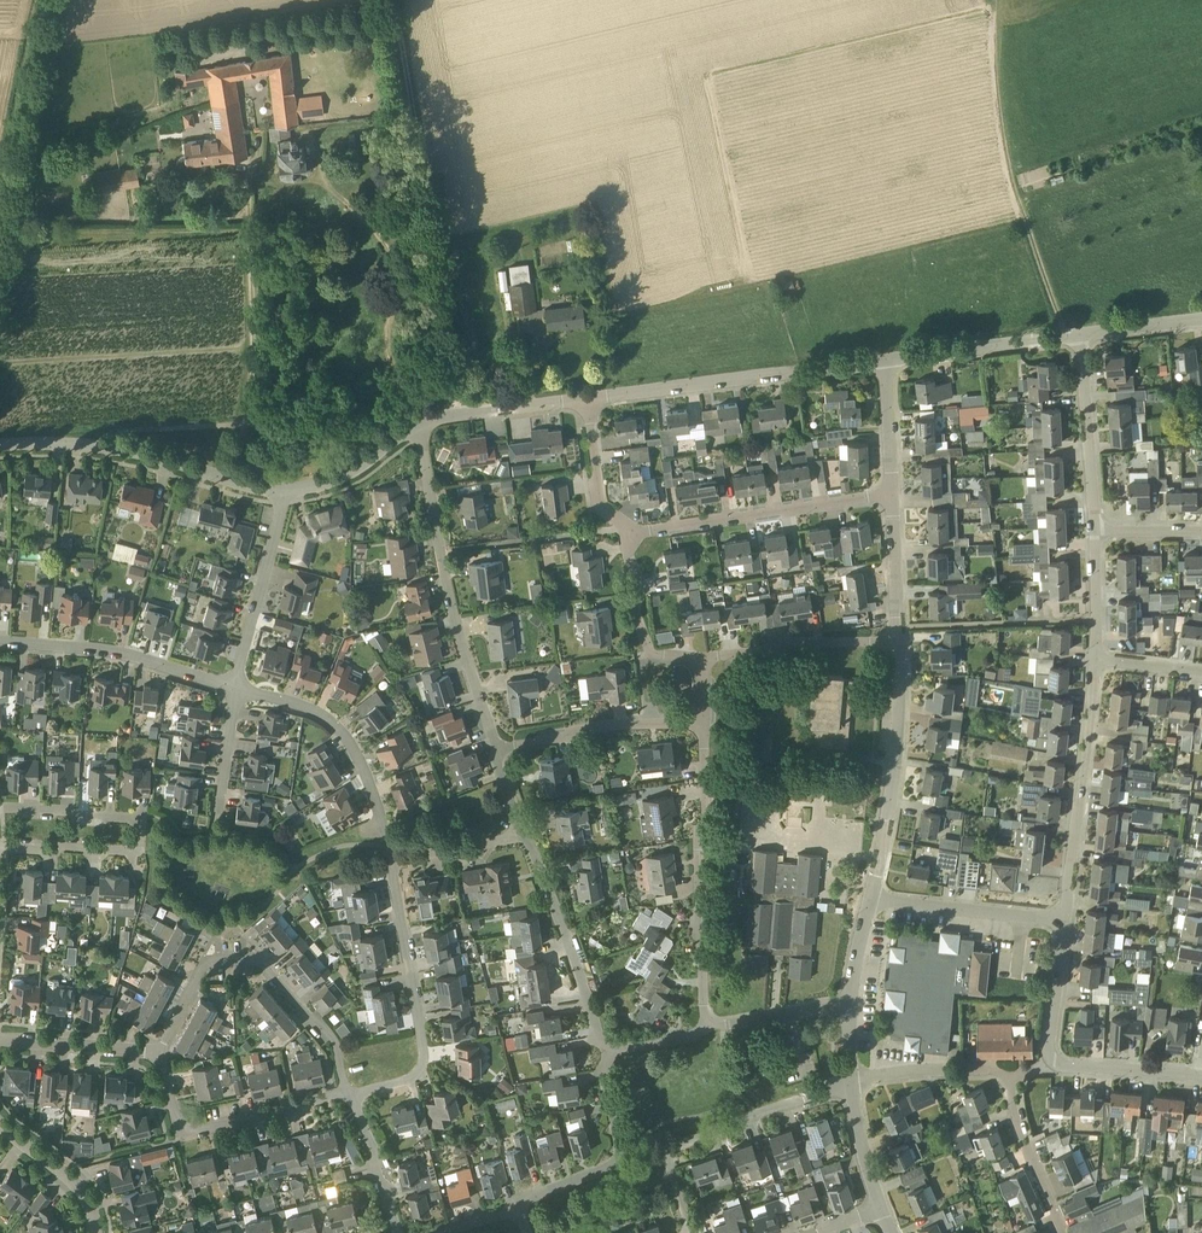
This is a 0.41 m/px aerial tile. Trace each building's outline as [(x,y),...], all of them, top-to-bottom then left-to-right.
[(247,60),(190,70),(175,72),(178,87),(208,83),(212,105),(238,100),(235,78),(273,71),(274,79),(279,126),(279,127),(288,126),(288,125),(302,123),(301,118),(323,116),(321,95),(295,98),(290,53),(255,58),(247,60)] [(212,105),(217,138),(183,142),(185,155),(183,155),(182,156),(181,156),(180,157),(179,158),(178,159),(178,160),(177,161),(177,162),(177,164),(177,165),(177,166),(177,168),(178,169),(179,170),(180,171),(181,171),(182,172),(183,173),(184,173),(185,173),(187,173),(188,173),(189,172),(190,172),(191,171),(192,170),(193,169),(194,168),(194,167),(195,166),(195,164),(195,163),(247,157),(238,100),(212,105)] [(279,127),(279,126),(269,128),(270,141),(277,140),(277,141),(278,141),(282,173),(288,172),(288,175),(299,174),(298,170),(311,169),(313,167),(312,159),(310,157),(303,158),(302,148),(298,149),(297,144),(296,144),(295,141),(291,142),(288,126),(279,127)] [(96,192),(125,187),(123,173),(95,178),(96,192)] [(498,269),(501,289),(508,288),(505,268),(498,269)] [(779,294),(794,290),(795,289),(792,279),(790,280),(776,284),(779,294)] [(533,281),(531,281),(511,284),(509,284),(512,314),(536,311),(533,281)] [(584,325),(583,313),(581,304),(545,309),(547,328),(568,325),(568,327),(584,325)] [(1196,346),(1176,349),(1178,368),(1189,367),(1190,381),(1201,380),(1201,362),(1197,363),(1196,346)] [(1127,375),(1125,354),(1106,356),(1108,385),(1118,384),(1118,391),(1129,390),(1135,389),(1134,378),(1134,374),(1127,375)] [(1031,400),(1042,399),(1049,399),(1047,384),(1059,383),(1057,362),(1039,363),(1040,376),(1029,376),(1031,400)] [(935,383),(935,378),(917,380),(919,400),(952,396),(950,381),(935,383)] [(1135,389),(1129,390),(1130,399),(1147,398),(1146,389),(1135,390),(1135,389)] [(840,423),(860,422),(860,405),(855,405),(855,395),(848,395),(847,390),(825,391),(826,407),(839,406),(840,423)] [(985,394),(975,395),(976,404),(985,403),(985,394)] [(753,431),(771,428),(771,424),(786,422),(783,397),(774,398),(775,404),(757,407),(759,415),(751,416),(753,431)] [(1043,409),(1042,399),(1031,400),(1026,401),(1027,410),(1033,410),(1034,426),(1061,425),(1061,408),(1043,409)] [(1131,412),(1130,402),(1110,404),(1111,423),(1132,422),(1146,420),(1145,410),(1131,412)] [(706,435),(724,432),(723,424),(739,422),(737,403),(717,405),(718,417),(703,419),(706,435)] [(961,430),(972,429),(971,405),(960,406),(961,430)] [(972,417),(982,416),(980,405),(970,407),(972,417)] [(944,415),(959,414),(958,407),(943,408),(944,415)] [(662,445),(677,443),(676,430),(689,429),(686,409),(666,412),(668,428),(660,429),(660,436),(661,444),(662,445)] [(645,439),(642,415),(615,419),(617,435),(629,434),(630,441),(645,439)] [(916,433),(935,433),(935,417),(916,418),(916,433)] [(1113,442),(1133,440),(1132,422),(1111,423),(1113,442)] [(1029,451),(1045,450),(1044,442),(1062,442),(1061,425),(1034,426),(1035,442),(1028,443),(1029,451)] [(850,427),(826,430),(827,438),(851,435),(850,427)] [(544,431),(543,428),(531,429),(533,440),(523,442),(525,458),(536,456),(535,453),(563,449),(560,429),(544,431)] [(967,440),(984,439),(984,431),(967,432),(967,440)] [(935,433),(916,433),(917,449),(927,449),(927,456),(950,455),(963,455),(963,447),(936,448),(936,441),(945,440),(945,432),(935,433)] [(487,447),(485,435),(473,437),(474,439),(457,441),(458,448),(457,448),(459,466),(496,461),(494,446),(487,447)] [(661,444),(660,436),(646,438),(647,445),(661,444)] [(818,447),(842,444),(841,436),(817,439),(818,447)] [(697,454),(707,453),(705,437),(695,438),(697,454)] [(1137,450),(1154,449),(1153,439),(1136,440),(1137,450)] [(804,441),(806,455),(814,454),(812,440),(804,441)] [(848,458),(867,457),(866,442),(847,443),(848,458)] [(777,468),(775,454),(782,453),(781,443),(766,445),(769,460),(770,474),(778,473),(780,487),(795,484),(792,465),(777,468)] [(762,461),(769,460),(766,445),(759,446),(762,461)] [(627,481),(647,478),(650,477),(648,462),(650,462),(648,449),(629,452),(630,460),(620,462),(623,481),(627,481)] [(1154,449),(1148,449),(1148,459),(1159,458),(1159,449),(1154,449)] [(1045,457),(1045,450),(1029,451),(1029,459),(1029,466),(1036,466),(1036,475),(1064,473),(1063,457),(1045,457)] [(723,466),(731,465),(728,451),(721,452),(723,462),(723,466)] [(927,462),(923,463),(923,478),(951,477),(950,455),(927,456),(927,462)] [(840,474),(866,473),(868,473),(867,457),(848,458),(839,458),(840,474)] [(817,481),(825,480),(822,458),(814,459),(817,481)] [(1148,478),(1159,478),(1159,461),(1159,458),(1148,459),(1148,472),(1130,472),(1130,481),(1130,499),(1139,499),(1139,508),(1150,508),(1150,481),(1148,481),(1148,478)] [(510,474),(508,459),(500,460),(499,462),(499,461),(494,471),(495,471),(494,473),(500,475),(510,474)] [(1167,461),(1159,461),(1159,478),(1159,490),(1167,490),(1167,507),(1183,507),(1182,490),(1174,490),(1174,486),(1167,486),(1167,461)] [(725,477),(723,466),(723,462),(715,463),(716,472),(705,473),(698,470),(694,471),(698,499),(718,496),(715,478),(717,477),(717,478),(725,477)] [(795,484),(811,482),(807,463),(792,465),(795,484)] [(753,464),(746,465),(747,472),(754,471),(753,464)] [(1198,478),(1198,486),(1190,486),(1190,489),(1182,490),(1183,507),(1198,507),(1198,490),(1201,490),(1201,465),(1197,465),(1198,478)] [(672,477),(671,470),(663,471),(666,487),(676,485),(678,502),(698,499),(694,471),(693,471),(693,469),(683,471),(683,476),(672,477)] [(750,491),(766,489),(762,469),(747,472),(750,491)] [(51,475),(26,472),(24,493),(49,496),(51,475)] [(735,494),(750,491),(747,472),(732,475),(735,494)] [(99,501),(101,479),(82,477),(82,474),(70,473),(67,500),(86,502),(86,499),(99,501)] [(1027,501),(1047,500),(1047,492),(1065,490),(1064,473),(1036,475),(1037,484),(1028,484),(1028,493),(1026,493),(1027,501)] [(952,493),(953,493),(953,492),(952,492),(951,489),(951,477),(923,478),(924,494),(943,493),(952,493)] [(647,478),(627,481),(629,499),(639,498),(640,507),(660,505),(658,491),(649,492),(647,478)] [(457,486),(457,492),(477,490),(476,483),(457,486)] [(568,493),(567,483),(552,485),(552,484),(541,486),(545,515),(556,514),(556,513),(565,512),(563,493),(568,493)] [(143,488),(124,484),(119,504),(142,510),(139,521),(157,525),(163,501),(151,498),(153,489),(143,486),(143,488)] [(395,513),(395,516),(407,514),(405,498),(409,497),(408,492),(401,493),(399,484),(374,489),(377,505),(384,504),(385,514),(395,513)] [(983,490),(978,493),(979,499),(987,498),(987,490),(983,490)] [(487,521),(482,492),(458,495),(459,505),(463,504),(467,525),(494,520),(487,521)] [(988,498),(968,499),(953,500),(953,507),(958,507),(981,506),(988,506),(988,498)] [(1038,517),(1038,527),(1066,525),(1065,508),(1048,509),(1047,500),(1027,501),(1027,502),(1024,502),(1025,518),(1038,517)] [(58,502),(48,502),(46,520),(56,521),(58,502)] [(224,509),(202,503),(196,524),(232,534),(227,551),(246,556),(254,527),(231,521),(235,510),(225,507),(224,509)] [(308,564),(314,538),(347,528),(340,505),(309,514),(312,524),(300,526),(291,560),(308,564)] [(948,515),(948,507),(933,507),(929,508),(930,523),(958,522),(958,515),(948,515)] [(839,527),(844,557),(849,556),(848,549),(852,548),(851,543),(870,541),(867,520),(856,522),(857,524),(839,527)] [(958,537),(958,522),(930,523),(930,539),(955,538),(955,545),(961,545),(969,544),(969,537),(958,537)] [(1009,556),(1049,552),(1049,543),(1067,542),(1066,525),(1038,527),(1039,543),(1014,544),(1015,554),(1009,554),(1009,556)] [(830,538),(828,526),(809,529),(812,546),(824,545),(825,555),(840,553),(838,537),(830,538)] [(356,529),(354,537),(363,538),(364,531),(356,529)] [(786,548),(784,533),(765,536),(767,549),(759,551),(760,557),(780,554),(782,564),(797,562),(794,547),(786,548)] [(408,543),(407,534),(388,536),(391,564),(395,563),(396,572),(416,570),(414,553),(417,553),(416,543),(408,543)] [(751,552),(748,538),(724,542),(727,561),(728,568),(738,567),(737,560),(743,559),(745,569),(761,566),(760,557),(759,551),(751,552)] [(539,553),(556,552),(555,541),(538,542),(539,553)] [(150,569),(153,558),(136,553),(137,548),(116,542),(112,558),(150,569)] [(994,543),(978,544),(979,554),(994,553),(994,543)] [(961,545),(955,545),(944,545),(944,553),(929,554),(929,574),(943,573),(943,578),(963,577),(963,573),(955,561),(955,559),(961,559),(961,545)] [(680,581),(678,570),(687,568),(684,548),(664,552),(670,592),(686,589),(685,580),(680,581)] [(591,557),(590,549),(572,551),(574,565),(578,564),(581,587),(602,584),(599,567),(603,567),(601,556),(591,557)] [(1041,570),(1041,579),(1069,578),(1068,561),(1050,562),(1049,552),(1009,556),(1010,562),(1034,561),(1034,563),(1035,571),(1041,570)] [(1162,570),(1162,554),(1140,555),(1140,554),(1119,555),(1119,570),(1135,570),(1162,570)] [(1186,554),(1186,572),(1196,572),(1196,586),(1201,586),(1201,554),(1186,554)] [(820,568),(819,560),(811,561),(812,569),(820,568)] [(503,571),(501,561),(496,561),(469,564),(470,575),(475,574),(478,596),(501,593),(498,572),(503,571)] [(864,586),(862,571),(868,570),(867,562),(852,564),(845,565),(837,566),(838,575),(845,574),(847,589),(864,586)] [(223,567),(212,563),(208,576),(216,579),(213,587),(214,587),(212,592),(222,594),(223,590),(234,593),(237,581),(240,582),(241,578),(235,577),(237,570),(224,566),(223,567)] [(137,566),(134,577),(142,580),(145,568),(137,566)] [(1135,578),(1135,570),(1119,570),(1119,586),(1137,585),(1137,593),(1149,593),(1149,585),(1140,585),(1140,578),(1135,578)] [(311,599),(317,578),(297,572),(293,589),(284,586),(280,604),(289,607),(288,608),(299,611),(303,596),(311,599)] [(1031,589),(1031,604),(1043,603),(1042,596),(1070,595),(1069,578),(1041,579),(1041,588),(1031,589)] [(409,619),(431,613),(427,597),(429,597),(425,581),(407,586),(410,601),(405,602),(409,619)] [(50,600),(52,584),(37,582),(36,593),(23,592),(21,615),(40,617),(42,600),(50,600)] [(823,583),(816,584),(817,592),(824,591),(823,583)] [(931,615),(949,614),(948,599),(982,598),(982,583),(940,584),(940,592),(930,592),(931,615)] [(12,589),(2,588),(2,585),(0,585),(0,609),(0,607),(11,608),(12,589)] [(60,607),(59,617),(69,618),(68,620),(86,622),(88,600),(80,599),(80,595),(64,594),(65,586),(55,585),(53,606),(60,607)] [(845,612),(864,610),(863,602),(866,602),(864,586),(847,589),(849,600),(843,601),(845,612)] [(682,635),(690,634),(689,628),(705,625),(702,609),(698,587),(695,588),(688,589),(692,611),(686,612),(686,613),(679,614),(682,635)] [(1195,588),(1180,588),(1180,596),(1195,596),(1195,588)] [(188,590),(185,599),(194,602),(197,593),(188,590)] [(816,590),(806,591),(793,593),(794,599),(796,615),(812,612),(811,609),(819,608),(816,590)] [(750,618),(766,616),(765,613),(772,612),(771,603),(769,592),(759,594),(760,600),(747,602),(750,618)] [(542,593),(531,594),(532,602),(543,601),(542,593)] [(1120,616),(1136,616),(1136,608),(1140,607),(1140,600),(1149,600),(1149,593),(1137,593),(1137,600),(1119,600),(1120,616)] [(1178,594),(1162,594),(1162,603),(1178,602),(1178,594)] [(131,622),(133,600),(112,598),(112,601),(102,600),(100,621),(116,622),(116,625),(121,625),(121,621),(131,622)] [(226,608),(228,602),(214,598),(212,604),(208,603),(204,619),(203,624),(213,626),(214,622),(225,625),(228,613),(231,614),(232,610),(226,608)] [(728,628),(725,606),(724,599),(713,601),(714,607),(702,609),(705,625),(720,623),(719,620),(726,619),(728,628)] [(796,615),(794,599),(779,601),(778,601),(778,602),(771,603),(772,612),(774,625),(782,623),(781,617),(796,615)] [(1192,599),(1191,609),(1200,610),(1201,600),(1192,599)] [(167,640),(173,620),(166,618),(167,613),(158,611),(159,605),(147,601),(145,608),(148,609),(145,620),(147,620),(143,630),(159,635),(158,637),(167,640)] [(728,628),(736,627),(735,621),(750,618),(747,602),(732,604),(732,605),(725,606),(728,628)] [(566,604),(551,606),(552,614),(566,613),(566,604)] [(588,644),(611,641),(608,620),(610,620),(608,607),(583,610),(583,611),(576,612),(578,624),(585,623),(586,633),(582,634),(583,644),(588,644)] [(1028,608),(1013,609),(1014,619),(1028,618),(1028,608)] [(1183,622),(1181,639),(1196,641),(1200,611),(1193,610),(1192,616),(1195,620),(1195,624),(1183,622)] [(842,616),(843,623),(857,621),(856,614),(842,616)] [(1136,623),(1153,623),(1153,615),(1136,616),(1136,623)] [(1136,623),(1136,616),(1120,616),(1120,631),(1141,631),(1153,631),(1153,623),(1136,623)] [(1176,616),(1164,617),(1164,634),(1174,634),(1176,616)] [(290,631),(293,622),(276,617),(273,626),(290,631)] [(516,654),(512,620),(487,623),(489,635),(492,635),(495,656),(516,654)] [(222,645),(223,642),(217,640),(219,633),(193,625),(189,638),(194,643),(197,643),(195,650),(196,651),(194,655),(204,658),(205,653),(216,656),(219,644),(222,645)] [(417,663),(441,657),(437,638),(439,638),(436,626),(409,632),(417,663)] [(1053,635),(1052,646),(1052,648),(1070,649),(1071,629),(1054,628),(1054,629),(1041,628),(1040,634),(1053,635)] [(381,630),(370,637),(378,650),(389,643),(381,630)] [(670,630),(655,632),(657,643),(674,641),(673,634),(671,634),(670,630)] [(953,674),(952,650),(960,650),(960,632),(945,633),(945,647),(933,647),(933,665),(942,665),(943,674),(953,674)] [(361,634),(345,638),(338,656),(343,658),(349,643),(354,641),(362,639),(361,634)] [(281,674),(289,648),(278,645),(276,653),(266,650),(263,661),(261,661),(259,669),(261,669),(260,671),(273,675),(274,672),(281,674)] [(1030,646),(1030,656),(1037,657),(1039,657),(1049,657),(1050,647),(1030,646)] [(319,679),(322,667),(309,664),(311,655),(296,651),(291,666),(300,669),(296,682),(314,687),(317,678),(319,679)] [(1054,667),(1054,658),(1049,657),(1039,657),(1037,657),(1036,666),(1036,672),(1043,672),(1042,685),(1050,686),(1068,687),(1070,668),(1054,667)] [(350,699),(358,681),(362,672),(351,667),(351,665),(339,659),(331,674),(338,678),(331,694),(334,695),(336,692),(350,699)] [(376,679),(386,671),(378,662),(369,671),(376,679)] [(556,683),(562,681),(559,667),(554,664),(545,675),(556,683)] [(11,666),(0,666),(0,702),(8,700),(11,666)] [(627,697),(623,667),(606,670),(606,674),(586,677),(589,697),(609,694),(610,699),(627,697)] [(42,691),(44,669),(26,668),(25,684),(18,683),(18,682),(17,682),(16,691),(16,699),(32,701),(33,691),(42,691)] [(431,705),(455,697),(448,674),(440,677),(438,668),(421,673),(425,687),(423,688),(428,704),(430,703),(431,705)] [(78,696),(80,675),(69,673),(69,671),(54,670),(52,690),(60,690),(60,695),(78,696)] [(995,680),(997,672),(986,670),(985,678),(995,680)] [(413,674),(401,677),(404,687),(416,684),(413,674)] [(847,748),(852,683),(853,679),(842,679),(843,676),(812,674),(808,725),(806,725),(805,744),(847,748)] [(968,675),(964,703),(976,705),(980,677),(968,675)] [(121,683),(114,682),(114,679),(95,677),(92,697),(112,700),(112,699),(119,699),(119,701),(128,702),(130,683),(121,682),(121,683)] [(511,713),(530,711),(528,695),(538,694),(536,678),(512,680),(513,689),(508,689),(511,713)] [(156,707),(158,688),(150,687),(150,684),(144,684),(143,690),(136,689),(133,710),(147,712),(148,706),(156,707)] [(952,709),(955,690),(935,687),(934,697),(926,696),(925,706),(944,708),(943,717),(963,720),(964,710),(952,709)] [(1054,700),(1044,698),(1041,698),(1042,690),(1026,687),(1024,703),(1053,707),(1052,717),(1070,719),(1073,700),(1054,698),(1054,700)] [(1140,700),(1141,692),(1131,691),(1113,689),(1112,706),(1129,708),(1130,699),(1140,700)] [(380,727),(389,720),(386,717),(377,704),(382,700),(376,692),(357,706),(362,713),(358,716),(367,727),(364,729),(366,732),(377,724),(380,727)] [(1165,713),(1166,709),(1167,697),(1151,695),(1149,711),(1165,713)] [(1178,732),(1183,733),(1194,734),(1195,725),(1195,722),(1189,721),(1191,698),(1172,696),(1171,712),(1170,720),(1179,721),(1178,732)] [(189,705),(179,704),(178,712),(182,712),(180,720),(177,720),(176,728),(202,732),(204,721),(209,721),(211,708),(190,705),(189,705)] [(1128,718),(1129,708),(1112,706),(1110,724),(1133,726),(1137,727),(1138,720),(1138,719),(1128,718)] [(455,718),(452,710),(431,718),(440,741),(450,737),(453,744),(462,741),(459,734),(468,731),(462,715),(455,718)] [(287,723),(280,722),(281,714),(266,711),(264,723),(258,722),(257,735),(270,737),(278,738),(279,731),(286,732),(287,723)] [(1050,730),(1040,729),(1042,719),(1029,717),(1023,716),(1020,734),(1027,736),(1039,737),(1038,746),(1067,750),(1069,731),(1050,728),(1050,730)] [(33,717),(24,717),(24,727),(33,727),(33,717)] [(960,738),(963,720),(943,717),(941,726),(930,724),(927,743),(945,746),(946,736),(959,738),(960,738)] [(413,754),(402,730),(388,737),(386,733),(391,744),(377,750),(379,754),(382,753),(388,765),(413,754)] [(1132,739),(1147,741),(1148,732),(1136,730),(1133,730),(1132,739)] [(162,734),(161,745),(169,746),(170,735),(162,734)] [(198,748),(199,737),(183,735),(182,746),(181,746),(179,762),(203,765),(205,749),(198,748)] [(1147,748),(1147,741),(1132,739),(1131,746),(1123,746),(1123,745),(1107,743),(1105,762),(1121,764),(1123,754),(1141,757),(1142,749),(1142,748),(1147,748)] [(673,764),(670,741),(657,743),(658,746),(638,748),(640,769),(662,766),(663,774),(681,772),(680,763),(673,764)] [(1029,748),(993,741),(992,744),(986,743),(985,750),(991,752),(990,756),(1026,763),(1029,748)] [(323,787),(341,775),(331,758),(333,757),(324,743),(308,753),(316,766),(312,769),(323,787)] [(463,756),(461,748),(446,754),(451,766),(459,763),(467,784),(477,780),(474,770),(481,767),(475,751),(463,756)] [(115,776),(116,750),(107,750),(107,759),(102,759),(102,767),(90,767),(89,789),(106,790),(107,776),(115,776)] [(266,755),(250,753),(249,764),(243,764),(241,777),(247,778),(246,786),(267,790),(269,779),(263,779),(265,767),(264,767),(266,755)] [(73,774),(74,760),(60,759),(60,755),(47,754),(47,765),(50,765),(49,774),(49,784),(49,788),(64,788),(65,779),(73,779),(73,774)] [(37,783),(38,760),(24,759),(24,755),(8,755),(7,776),(9,776),(9,786),(27,787),(27,783),(37,783)] [(542,793),(563,789),(561,774),(570,772),(566,756),(540,760),(543,779),(540,779),(542,793)] [(945,759),(944,764),(956,766),(957,757),(950,756),(950,760),(945,759)] [(1046,770),(1034,769),(1033,778),(1045,779),(1045,780),(1063,782),(1065,763),(1047,761),(1046,770)] [(962,775),(963,768),(949,766),(947,773),(962,775)] [(1155,778),(1156,771),(1129,767),(1128,775),(1155,778)] [(149,795),(150,770),(142,770),(142,769),(124,768),(123,791),(140,792),(140,794),(149,795)] [(940,791),(943,772),(927,768),(923,788),(940,791)] [(963,768),(962,775),(972,777),(973,770),(963,768)] [(1122,771),(1104,769),(1103,784),(1133,787),(1134,779),(1121,778),(1122,771)] [(399,806),(414,800),(409,786),(415,784),(410,770),(396,775),(399,783),(391,786),(399,806)] [(200,789),(201,777),(178,774),(177,782),(175,782),(175,784),(168,783),(166,798),(173,800),(173,801),(195,804),(197,788),(200,789)] [(1179,781),(1190,783),(1191,775),(1180,774),(1179,781)] [(1193,788),(1201,789),(1201,785),(1201,780),(1195,779),(1193,788)] [(1059,816),(1061,797),(1045,795),(1047,785),(1032,782),(1024,780),(1022,793),(1026,793),(1025,803),(1039,804),(1038,814),(1059,816)] [(602,781),(591,784),(593,793),(604,790),(602,781)] [(284,782),(278,790),(283,794),(290,795),(291,788),(288,788),(289,786),(284,782)] [(787,801),(811,800),(810,782),(786,783),(787,801)] [(1133,787),(1103,784),(1101,799),(1118,801),(1120,789),(1123,790),(1126,793),(1132,794),(1133,787)] [(337,828),(358,815),(349,800),(351,798),(344,786),(323,799),(329,808),(326,810),(337,828)] [(1154,790),(1150,790),(1133,787),(1132,794),(1137,794),(1153,796),(1154,790)] [(623,802),(637,801),(635,791),(622,793),(623,802)] [(673,829),(669,807),(674,806),(672,794),(641,799),(645,817),(650,816),(653,833),(673,829)] [(1181,795),(1180,803),(1182,805),(1188,805),(1188,796),(1181,795)] [(258,809),(260,798),(244,796),(243,807),(237,807),(235,820),(257,823),(263,824),(268,822),(269,815),(265,810),(258,809)] [(275,797),(263,796),(262,804),(274,806),(275,797)] [(604,807),(611,806),(610,798),(602,800),(604,807)] [(1190,802),(1188,813),(1198,814),(1199,803),(1190,802)] [(1152,820),(1153,809),(1135,807),(1130,811),(1100,808),(1098,827),(1115,829),(1128,830),(1129,820),(1150,822),(1152,821),(1152,820)] [(960,818),(962,810),(946,808),(945,816),(960,818)] [(589,826),(587,809),(555,814),(557,826),(562,825),(565,842),(583,840),(581,828),(589,826)] [(937,834),(941,815),(924,811),(921,831),(937,834)] [(1016,846),(1024,847),(1043,849),(1045,830),(1034,829),(1035,821),(1013,818),(1012,827),(1018,827),(1016,846)] [(611,822),(602,824),(604,839),(613,837),(611,822)] [(1126,848),(1127,840),(1114,839),(1115,829),(1098,827),(1096,845),(1119,848),(1126,848)] [(964,836),(963,850),(973,851),(974,838),(964,836)] [(953,838),(951,848),(958,850),(960,839),(953,838)] [(1041,868),(1043,849),(1024,847),(1022,865),(1018,864),(1017,873),(1020,874),(1029,875),(1030,867),(1041,868)] [(1160,851),(1134,848),(1133,857),(1143,858),(1159,860),(1160,851)] [(798,863),(774,861),(775,851),(756,850),(753,888),(754,888),(753,901),(750,901),(747,939),(749,939),(748,952),(747,952),(745,971),(765,973),(766,952),(775,952),(774,958),(783,958),(783,953),(791,954),(789,975),(809,976),(812,940),(813,940),(815,910),(813,909),(814,893),(816,893),(819,855),(799,853),(798,863)] [(939,850),(936,866),(955,869),(958,854),(939,850)] [(651,891),(675,887),(671,864),(674,864),(672,852),(646,857),(651,891)] [(977,886),(981,861),(969,860),(970,853),(961,852),(958,872),(957,884),(977,886)] [(1201,853),(1199,866),(1197,866),(1197,868),(1179,865),(1178,874),(1195,877),(1201,878),(1201,853)] [(579,898),(602,895),(599,876),(600,876),(598,857),(583,859),(584,869),(577,869),(578,883),(577,885),(579,898)] [(1142,866),(1143,858),(1133,857),(1132,865),(1142,866)] [(1129,874),(1130,864),(1094,859),(1092,878),(1110,880),(1111,871),(1129,874)] [(511,898),(508,877),(510,877),(508,862),(486,865),(487,867),(463,871),(466,890),(488,886),(490,901),(511,898)] [(927,882),(929,866),(910,862),(907,879),(927,882)] [(1015,890),(1016,880),(1017,873),(1018,864),(992,862),(989,887),(1015,890)] [(40,901),(48,902),(49,885),(41,885),(42,871),(25,870),(25,873),(23,873),(22,885),(24,886),(24,892),(24,901),(40,902),(40,901)] [(70,895),(71,871),(63,871),(63,873),(57,872),(56,886),(49,885),(48,902),(55,902),(56,894),(70,895)] [(91,905),(92,888),(84,888),(85,874),(80,874),(79,872),(71,871),(70,895),(83,896),(83,904),(91,905)] [(956,887),(957,884),(958,872),(951,871),(949,886),(956,887)] [(113,898),(114,874),(106,874),(106,875),(100,875),(99,889),(92,888),(91,905),(98,905),(99,897),(113,898)] [(134,908),(135,891),(127,890),(128,877),(123,877),(123,875),(114,874),(113,898),(120,898),(119,907),(134,908)] [(357,891),(355,883),(359,882),(358,874),(343,877),(331,879),(332,886),(341,885),(345,906),(377,901),(374,888),(357,891)] [(452,893),(449,874),(436,876),(436,878),(429,879),(428,875),(413,877),(417,901),(419,901),(421,917),(433,915),(430,897),(452,893)] [(1179,875),(1178,883),(1185,884),(1186,877),(1179,875)] [(1120,900),(1121,891),(1109,890),(1110,880),(1092,878),(1090,896),(1120,900)] [(1192,883),(1190,896),(1188,896),(1187,907),(1201,910),(1201,884),(1192,883)] [(657,902),(673,899),(672,892),(655,895),(657,902)] [(1126,896),(1125,908),(1149,911),(1150,899),(1126,896)] [(142,914),(141,916),(155,924),(158,919),(150,915),(156,905),(145,900),(141,914),(142,914)] [(281,903),(276,907),(281,913),(286,908),(284,906),(287,904),(284,901),(281,903)] [(379,914),(377,901),(345,906),(345,907),(348,921),(357,920),(356,918),(379,914)] [(834,912),(835,903),(828,902),(827,911),(834,912)] [(91,905),(83,904),(83,906),(82,913),(90,913),(91,905)] [(160,905),(156,914),(162,916),(166,908),(160,905)] [(312,905),(307,910),(313,916),(318,912),(312,905)] [(259,931),(268,941),(284,928),(275,918),(281,913),(276,907),(264,917),(269,923),(259,931)] [(673,917),(657,907),(653,913),(652,913),(650,916),(642,910),(632,925),(648,935),(643,943),(644,943),(654,949),(656,946),(666,953),(673,942),(670,941),(672,938),(664,934),(665,933),(658,929),(660,926),(664,928),(666,928),(673,917)] [(527,915),(526,908),(509,911),(511,920),(510,920),(512,934),(513,934),(539,929),(537,914),(527,915)] [(37,909),(36,918),(47,919),(47,909),(37,909)] [(1117,922),(1118,913),(1089,910),(1086,928),(1104,930),(1105,921),(1117,922)] [(1186,914),(1184,927),(1183,926),(1181,937),(1198,940),(1200,930),(1201,931),(1201,917),(1186,914)] [(478,916),(470,918),(472,928),(480,927),(478,916)] [(49,919),(47,919),(36,918),(32,918),(32,927),(17,925),(17,929),(19,930),(18,944),(39,946),(39,935),(48,935),(48,934),(49,919)] [(174,928),(158,919),(155,924),(187,942),(193,930),(177,922),(174,928)] [(425,945),(458,939),(454,919),(435,922),(436,930),(423,933),(425,945)] [(343,930),(359,927),(357,920),(348,921),(342,922),(343,930)] [(152,930),(152,931),(168,939),(165,944),(181,953),(187,942),(155,924),(152,930)] [(58,925),(57,937),(67,938),(67,925),(58,925)] [(344,938),(348,938),(360,936),(359,927),(343,930),(344,938)] [(292,938),(284,928),(268,941),(277,952),(287,944),(291,949),(303,939),(298,933),(292,938)] [(1114,950),(1115,942),(1103,941),(1104,930),(1086,928),(1084,947),(1114,950)] [(514,957),(533,954),(532,946),(542,945),(539,929),(513,934),(515,947),(517,957),(514,957)] [(974,948),(975,938),(960,936),(961,931),(941,929),(940,939),(922,937),(922,932),(900,930),(898,944),(891,944),(884,1007),(894,1008),(891,1037),(905,1038),(904,1048),(948,1052),(949,1043),(955,990),(987,993),(991,950),(974,948)] [(353,952),(385,946),(383,934),(351,938),(353,952)] [(308,945),(303,939),(291,949),(296,955),(287,963),(295,974),(311,960),(317,955),(316,954),(308,945)] [(462,956),(458,939),(425,945),(428,958),(446,955),(447,958),(446,958),(447,966),(463,963),(463,961),(467,961),(467,956),(462,956)] [(316,953),(321,950),(315,941),(310,945),(316,953)] [(654,949),(644,943),(635,958),(631,966),(647,977),(657,982),(659,980),(668,966),(662,962),(667,953),(666,953),(656,946),(654,949)] [(181,953),(165,944),(162,950),(153,945),(149,951),(175,965),(181,953)] [(1201,960),(1201,948),(1181,944),(1178,957),(1177,957),(1175,968),(1192,971),(1194,961),(1201,962),(1201,960)] [(363,963),(365,963),(374,962),(387,959),(385,946),(353,952),(361,951),(363,963)] [(1136,958),(1137,948),(1122,947),(1122,957),(1136,958)] [(21,951),(20,961),(42,962),(43,952),(21,951)] [(534,962),(533,954),(514,957),(516,970),(526,969),(528,980),(547,977),(545,961),(534,962)] [(1105,955),(1104,964),(1114,966),(1116,956),(1105,955)] [(320,970),(311,960),(295,974),(304,984),(314,976),(319,981),(330,972),(325,965),(320,970)] [(1080,981),(1094,983),(1108,983),(1109,972),(1110,965),(1083,962),(1080,981)] [(438,989),(461,985),(459,973),(465,972),(463,963),(447,966),(449,974),(435,977),(438,989)] [(367,972),(360,973),(362,982),(377,979),(375,970),(367,972)] [(137,977),(142,979),(168,992),(174,981),(157,972),(154,978),(141,971),(137,977)] [(606,974),(600,976),(602,984),(609,982),(606,974)] [(135,976),(132,982),(139,985),(142,979),(137,977),(135,976)] [(38,1007),(40,985),(32,984),(24,983),(24,980),(22,978),(12,977),(10,979),(9,988),(12,988),(10,1008),(30,1010),(30,1006),(38,1007)] [(522,1007),(541,1004),(540,996),(550,994),(547,977),(528,980),(528,981),(513,983),(515,998),(520,997),(522,1007)] [(657,982),(647,977),(638,991),(654,1001),(649,1009),(660,1016),(671,1000),(663,994),(669,985),(659,980),(657,982)] [(74,1006),(75,986),(58,985),(59,980),(48,979),(46,1008),(61,1009),(61,1012),(65,1013),(65,1005),(74,1006)] [(168,992),(142,979),(139,985),(148,990),(145,996),(161,1005),(168,992)] [(1110,1002),(1138,1004),(1146,1005),(1149,982),(1136,982),(1136,989),(1109,987),(1108,995),(1111,995),(1110,1002)] [(253,1002),(245,1008),(250,1014),(272,996),(263,984),(249,996),(253,1002)] [(379,992),(378,985),(363,987),(365,995),(367,1008),(395,1003),(392,990),(379,992)] [(463,998),(461,985),(438,989),(440,1002),(453,1000),(455,1008),(470,1005),(469,997),(463,998)] [(336,996),(327,986),(312,999),(321,1010),(331,1001),(335,1007),(347,997),(342,991),(336,996)] [(127,1001),(130,1002),(156,1016),(161,1005),(145,996),(142,1002),(123,992),(120,997),(127,1001)] [(109,1011),(113,996),(101,995),(81,993),(80,1004),(83,1004),(82,1014),(99,1016),(100,1010),(109,1011)] [(262,1012),(266,1017),(280,1005),(272,996),(250,1014),(254,1019),(262,1012)] [(123,1008),(127,1001),(120,997),(116,1004),(123,1008)] [(221,1022),(223,1018),(214,1013),(217,1007),(200,998),(194,1010),(220,1023),(221,1022)] [(156,1016),(130,1002),(126,1008),(136,1013),(133,1019),(149,1028),(156,1016)] [(371,1029),(386,1027),(385,1019),(397,1017),(395,1003),(367,1008),(371,1029)] [(262,1028),(266,1033),(289,1015),(280,1005),(266,1017),(270,1022),(262,1028)] [(465,1026),(464,1021),(471,1020),(468,1005),(470,1005),(455,1008),(452,1008),(453,1016),(443,1018),(446,1036),(458,1034),(459,1038),(476,1035),(474,1024),(465,1026)] [(1157,1006),(1146,1005),(1145,1020),(1144,1026),(1155,1027),(1157,1006)] [(245,1008),(240,1013),(242,1015),(244,1018),(250,1014),(245,1008)] [(1093,1022),(1093,1009),(1082,1008),(1081,1024),(1076,1023),(1075,1041),(1092,1041),(1093,1036),(1105,1036),(1105,1025),(1091,1024),(1091,1022),(1093,1022)] [(217,1029),(220,1023),(194,1010),(188,1021),(204,1030),(207,1024),(213,1027),(217,1029)] [(543,1018),(542,1010),(526,1012),(528,1026),(539,1025),(541,1037),(562,1033),(559,1015),(543,1018)] [(641,1021),(644,1017),(644,1016),(638,1012),(635,1017),(641,1021)] [(250,1014),(244,1018),(249,1023),(254,1019),(250,1014)] [(266,1033),(271,1039),(279,1032),(283,1037),(297,1025),(289,1015),(266,1033)] [(1142,1036),(1143,1024),(1143,1020),(1131,1019),(1112,1018),(1111,1043),(1122,1044),(1122,1041),(1129,1042),(1129,1035),(1142,1036)] [(1169,1028),(1167,1047),(1184,1049),(1185,1040),(1190,1041),(1192,1020),(1171,1018),(1170,1028),(1169,1028)] [(208,1047),(210,1041),(201,1035),(204,1030),(188,1021),(182,1034),(208,1047)] [(220,1023),(217,1029),(222,1032),(224,1033),(225,1032),(228,1034),(229,1032),(231,1028),(229,1027),(221,1022),(220,1023)] [(978,1056),(1033,1055),(1033,1035),(1013,1034),(1013,1022),(977,1022),(978,1056)] [(494,1023),(487,1025),(489,1034),(496,1033),(494,1023)] [(207,1024),(204,1030),(210,1034),(213,1027),(207,1024)] [(1013,1024),(1013,1033),(1023,1033),(1023,1024),(1013,1024)] [(303,1032),(296,1038),(301,1044),(308,1038),(303,1032)] [(266,1033),(262,1037),(267,1042),(271,1039),(266,1033)] [(526,1033),(505,1037),(507,1048),(528,1045),(526,1033)] [(213,1048),(208,1047),(182,1034),(176,1045),(192,1053),(195,1047),(210,1055),(213,1048)] [(241,1045),(246,1051),(252,1046),(247,1041),(241,1045)] [(555,1051),(554,1043),(529,1047),(532,1061),(551,1057),(553,1070),(574,1066),(571,1048),(555,1051)] [(479,1056),(479,1045),(455,1046),(456,1058),(458,1058),(459,1073),(469,1073),(469,1078),(481,1078),(480,1056),(479,1056)] [(769,1046),(754,1049),(755,1055),(770,1053),(769,1046)] [(312,1060),(310,1049),(303,1051),(311,1085),(325,1082),(320,1058),(312,1060)] [(296,1088),(311,1085),(303,1051),(297,1052),(299,1063),(291,1065),(296,1088)] [(269,1070),(267,1059),(260,1060),(268,1095),(282,1092),(277,1068),(269,1070)] [(256,1072),(248,1075),(253,1098),(268,1095),(260,1060),(254,1062),(256,1072)] [(217,1064),(193,1069),(196,1084),(230,1076),(229,1069),(218,1072),(217,1064)] [(28,1083),(29,1067),(6,1066),(5,1076),(2,1076),(1,1088),(4,1088),(4,1089),(27,1091),(26,1099),(26,1105),(33,1105),(34,1100),(35,1084),(28,1083)] [(66,1095),(68,1073),(60,1072),(60,1070),(44,1069),(42,1090),(54,1091),(53,1094),(58,1095),(58,1094),(66,1095)] [(96,1106),(98,1081),(90,1080),(90,1073),(74,1071),(72,1095),(80,1096),(80,1104),(96,1106)] [(115,1075),(114,1073),(109,1073),(107,1074),(106,1074),(104,1093),(124,1095),(124,1098),(134,1099),(135,1081),(122,1080),(123,1075),(115,1075)] [(233,1079),(240,1077),(240,1074),(237,1074),(230,1076),(232,1082),(234,1082),(233,1079)] [(199,1098),(223,1093),(221,1085),(232,1083),(232,1082),(230,1076),(196,1084),(199,1098)] [(559,1104),(579,1100),(578,1092),(577,1082),(562,1084),(561,1076),(550,1078),(541,1079),(544,1093),(557,1091),(559,1104)] [(937,1101),(930,1085),(911,1093),(911,1094),(907,1096),(906,1095),(898,1098),(901,1105),(884,1112),(892,1130),(898,1128),(902,1137),(924,1127),(921,1121),(913,1125),(911,1120),(908,1121),(905,1115),(937,1101)] [(434,1126),(452,1121),(450,1112),(458,1109),(453,1087),(434,1092),(438,1108),(430,1110),(434,1126)] [(961,1114),(965,1125),(967,1131),(984,1125),(978,1108),(989,1104),(983,1087),(965,1094),(969,1102),(958,1107),(961,1114)] [(1072,1113),(1073,1096),(1065,1096),(1065,1087),(1051,1087),(1050,1098),(1048,1098),(1048,1107),(1050,1107),(1050,1108),(1063,1109),(1063,1113),(1072,1113)] [(1095,1098),(1096,1089),(1082,1088),(1081,1097),(1073,1096),(1072,1113),(1081,1114),(1081,1110),(1095,1110),(1094,1114),(1103,1115),(1104,1099),(1095,1098)] [(1110,1107),(1122,1108),(1125,1108),(1127,1091),(1112,1090),(1110,1107)] [(1141,1110),(1142,1093),(1127,1091),(1125,1108),(1125,1116),(1124,1122),(1124,1126),(1131,1127),(1133,1109),(1141,1110)] [(1167,1125),(1170,1096),(1155,1094),(1153,1111),(1154,1111),(1153,1118),(1147,1118),(1144,1147),(1143,1152),(1150,1153),(1153,1124),(1167,1126),(1167,1125)] [(1187,1144),(1190,1112),(1184,1111),(1185,1097),(1170,1096),(1167,1125),(1179,1127),(1177,1140),(1187,1142),(1187,1144)] [(513,1098),(505,1101),(507,1109),(515,1107),(513,1098)] [(1199,1099),(1197,1112),(1190,1112),(1187,1144),(1197,1145),(1198,1136),(1201,1136),(1201,1099),(1199,1099)] [(406,1107),(405,1105),(391,1108),(397,1128),(411,1125),(414,1134),(429,1130),(425,1114),(416,1117),(413,1105),(406,1107)] [(144,1114),(142,1106),(122,1111),(124,1119),(123,1120),(127,1137),(150,1131),(146,1114),(144,1114)] [(587,1126),(585,1117),(586,1117),(584,1107),(567,1112),(570,1122),(579,1120),(581,1128),(568,1132),(574,1155),(591,1150),(584,1127),(587,1126)] [(809,1156),(823,1152),(819,1140),(832,1136),(825,1117),(807,1123),(811,1137),(803,1140),(809,1156)] [(1144,1147),(1147,1118),(1140,1117),(1138,1136),(1140,1136),(1139,1147),(1144,1147)] [(896,1167),(923,1155),(917,1141),(921,1139),(917,1131),(924,1128),(924,1127),(902,1137),(905,1143),(889,1150),(896,1167)] [(1006,1147),(998,1127),(973,1136),(978,1148),(986,1145),(989,1153),(1006,1147)] [(326,1154),(340,1151),(334,1128),(321,1131),(326,1154)] [(795,1143),(790,1129),(770,1136),(778,1158),(794,1152),(797,1163),(800,1171),(812,1167),(809,1156),(803,1140),(795,1143)] [(1045,1135),(1044,1136),(1046,1143),(1061,1137),(1058,1130),(1045,1135)] [(329,1162),(326,1154),(321,1131),(308,1134),(311,1146),(304,1147),(307,1163),(315,1161),(316,1166),(329,1162)] [(543,1165),(560,1161),(557,1150),(565,1147),(560,1131),(547,1135),(536,1138),(538,1145),(543,1165)] [(974,1148),(967,1131),(952,1137),(959,1153),(974,1148)] [(62,1139),(63,1132),(42,1134),(61,1148),(62,1139)] [(512,1174),(529,1169),(524,1152),(532,1150),(528,1132),(514,1136),(517,1148),(507,1151),(512,1174)] [(494,1134),(487,1136),(489,1143),(496,1141),(494,1134)] [(93,1136),(96,1150),(111,1148),(110,1140),(102,1141),(101,1135),(93,1136)] [(1063,1143),(1061,1137),(1046,1143),(1049,1150),(1053,1149),(1056,1156),(1053,1157),(1058,1170),(1085,1158),(1081,1148),(1073,1151),(1069,1141),(1063,1143)] [(297,1149),(294,1138),(281,1141),(288,1173),(309,1167),(307,1163),(304,1147),(297,1149)] [(62,1139),(61,1148),(74,1159),(80,1157),(81,1146),(73,1139),(62,1139)] [(281,1141),(268,1144),(271,1156),(264,1158),(267,1173),(269,1178),(269,1177),(271,1184),(278,1183),(277,1176),(288,1173),(281,1141)] [(772,1171),(763,1148),(763,1147),(754,1151),(751,1142),(732,1149),(738,1169),(748,1165),(752,1178),(772,1171)] [(157,1160),(168,1158),(165,1146),(156,1148),(154,1149),(157,1160)] [(257,1159),(254,1148),(241,1151),(247,1175),(260,1171),(260,1174),(267,1173),(264,1158),(257,1159)] [(223,1168),(226,1179),(227,1184),(235,1182),(234,1178),(247,1175),(241,1151),(228,1155),(231,1166),(223,1168)] [(206,1183),(205,1180),(218,1177),(212,1154),(186,1160),(192,1184),(205,1180),(206,1183),(206,1184),(207,1184),(207,1183),(206,1183)] [(718,1166),(714,1155),(691,1163),(697,1181),(712,1175),(716,1185),(732,1180),(726,1163),(718,1166)] [(824,1164),(821,1155),(812,1158),(815,1167),(824,1164)] [(995,1170),(1010,1165),(1008,1157),(993,1162),(995,1170)] [(134,1185),(143,1183),(147,1178),(144,1167),(131,1171),(128,1158),(110,1163),(113,1175),(111,1176),(112,1181),(110,1182),(111,1186),(113,1186),(114,1189),(134,1184),(134,1185)] [(1074,1187),(1094,1179),(1090,1171),(1085,1158),(1058,1170),(1063,1183),(1071,1179),(1074,1187)] [(420,1177),(415,1160),(399,1164),(403,1182),(414,1179),(416,1186),(438,1181),(434,1164),(428,1165),(430,1174),(420,1177)] [(507,1178),(503,1160),(486,1164),(488,1171),(480,1173),(477,1164),(475,1165),(478,1174),(480,1174),(485,1193),(502,1188),(500,1180),(507,1178)] [(845,1181),(842,1171),(843,1171),(839,1160),(821,1167),(827,1187),(828,1187),(834,1208),(853,1202),(846,1181),(845,1181)] [(927,1175),(923,1164),(901,1173),(905,1184),(909,1182),(911,1188),(904,1191),(907,1198),(911,1196),(917,1211),(932,1204),(924,1185),(927,1184),(924,1176),(927,1175)] [(452,1202),(471,1197),(467,1184),(474,1182),(470,1167),(457,1171),(459,1180),(447,1183),(452,1202)] [(15,1207),(21,1199),(24,1201),(35,1186),(29,1181),(29,1180),(20,1174),(12,1168),(0,1184),(0,1185),(9,1191),(4,1199),(15,1207)] [(333,1178),(346,1175),(344,1168),(331,1171),(333,1178)] [(1045,1213),(1025,1170),(1011,1177),(1011,1178),(1000,1183),(1007,1199),(1019,1194),(1030,1219),(1045,1213)] [(335,1186),(348,1182),(346,1175),(333,1178),(335,1186)] [(228,1187),(227,1184),(226,1179),(219,1181),(221,1189),(228,1187)] [(1144,1191),(1153,1191),(1153,1180),(1144,1180),(1144,1191)] [(413,1214),(429,1209),(427,1200),(442,1196),(438,1181),(416,1186),(417,1193),(409,1195),(413,1214)] [(1087,1197),(1099,1192),(1096,1184),(1095,1182),(1072,1192),(1075,1198),(1066,1202),(1072,1216),(1076,1214),(1079,1221),(1094,1214),(1087,1197)] [(1103,1182),(1096,1184),(1099,1192),(1106,1189),(1103,1182)] [(798,1191),(801,1198),(789,1202),(796,1221),(814,1215),(810,1203),(819,1200),(814,1185),(798,1191)] [(188,1196),(195,1194),(193,1187),(186,1189),(188,1196)] [(157,1201),(154,1189),(139,1193),(138,1190),(121,1194),(125,1208),(121,1209),(124,1224),(132,1222),(140,1220),(150,1218),(146,1203),(156,1201),(157,1201)] [(62,1225),(59,1226),(57,1218),(53,1218),(51,1209),(45,1205),(51,1197),(41,1190),(34,1200),(29,1207),(42,1216),(42,1219),(43,1222),(36,1224),(38,1232),(64,1232),(62,1225)] [(1135,1226),(1135,1225),(1147,1220),(1144,1194),(1079,1221),(1069,1226),(1072,1232),(1119,1232),(1135,1226)] [(345,1226),(339,1203),(337,1195),(317,1200),(322,1219),(328,1217),(332,1229),(345,1226)] [(780,1226),(776,1215),(783,1212),(783,1210),(779,1198),(765,1203),(768,1211),(753,1216),(758,1232),(759,1232),(780,1226)] [(345,1226),(358,1222),(352,1199),(339,1203),(345,1226)] [(318,1232),(315,1221),(322,1219),(317,1200),(310,1201),(310,1202),(297,1206),(299,1213),(304,1232),(316,1232),(318,1232)] [(1178,1200),(1178,1227),(1188,1227),(1188,1200),(1178,1200)] [(738,1225),(747,1222),(741,1204),(728,1208),(723,1209),(725,1214),(713,1218),(715,1224),(714,1224),(717,1232),(741,1232),(738,1225)] [(698,1209),(701,1219),(711,1216),(707,1206),(698,1209)] [(284,1208),(277,1209),(281,1225),(288,1223),(290,1232),(304,1232),(299,1213),(286,1216),(284,1208)] [(943,1208),(928,1214),(932,1223),(920,1228),(922,1232),(943,1232),(942,1230),(954,1224),(952,1219),(949,1221),(943,1208)] [(274,1227),(281,1225),(277,1209),(270,1211),(271,1215),(258,1219),(262,1232),(275,1232),(274,1227)] [(244,1218),(237,1220),(240,1232),(262,1232),(258,1219),(245,1222),(244,1218)] [(237,1220),(230,1222),(231,1226),(218,1229),(219,1232),(240,1232),(237,1220)] [(657,1224),(636,1231),(637,1232),(660,1232),(657,1224)] [(151,1225),(131,1230),(132,1232),(153,1232),(151,1225)]
